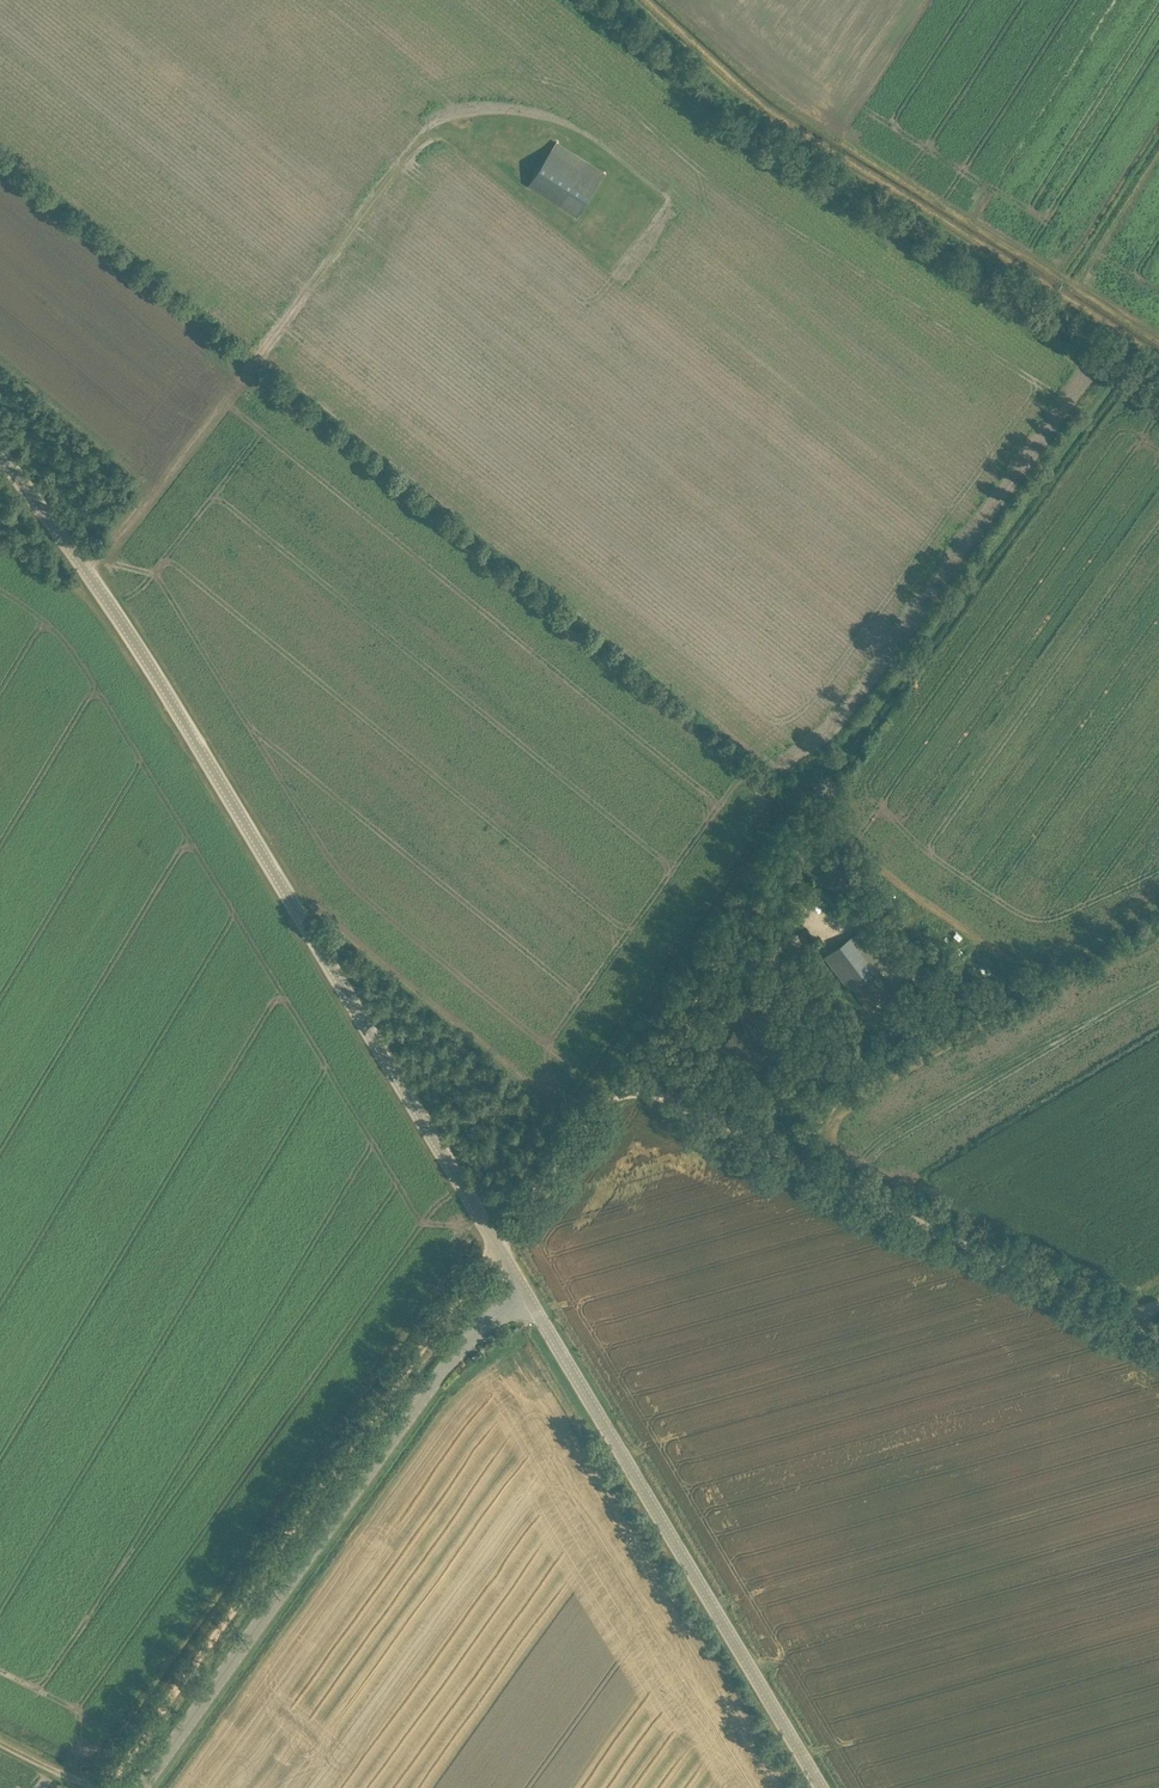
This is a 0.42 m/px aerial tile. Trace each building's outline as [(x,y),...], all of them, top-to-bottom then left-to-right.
[(579,216),(606,170),(555,140),(528,186),(579,216)] [(866,925),(825,955),(849,988),(851,987),(867,1008),(890,990),(875,971),(891,959),(866,925)] [(756,1063),(767,1046),(749,1036),(755,1026),(741,1018),(735,1027),(725,1044),(756,1063)] [(772,1068),(763,1073),(769,1082),(777,1077),(772,1068)]
